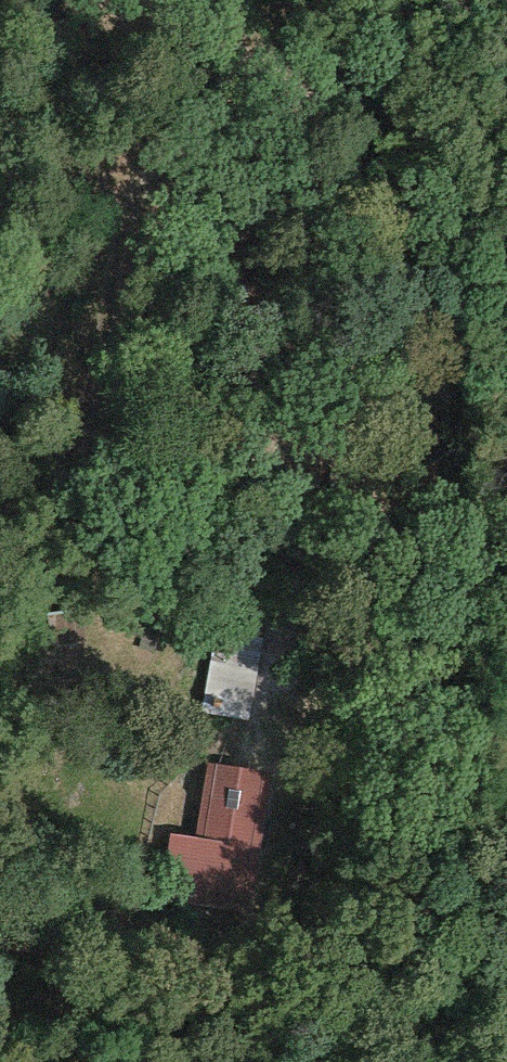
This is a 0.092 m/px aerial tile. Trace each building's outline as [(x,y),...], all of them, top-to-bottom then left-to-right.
[(181,824),(177,870),(260,877),(270,761),(205,756),(199,825),(181,824)]
